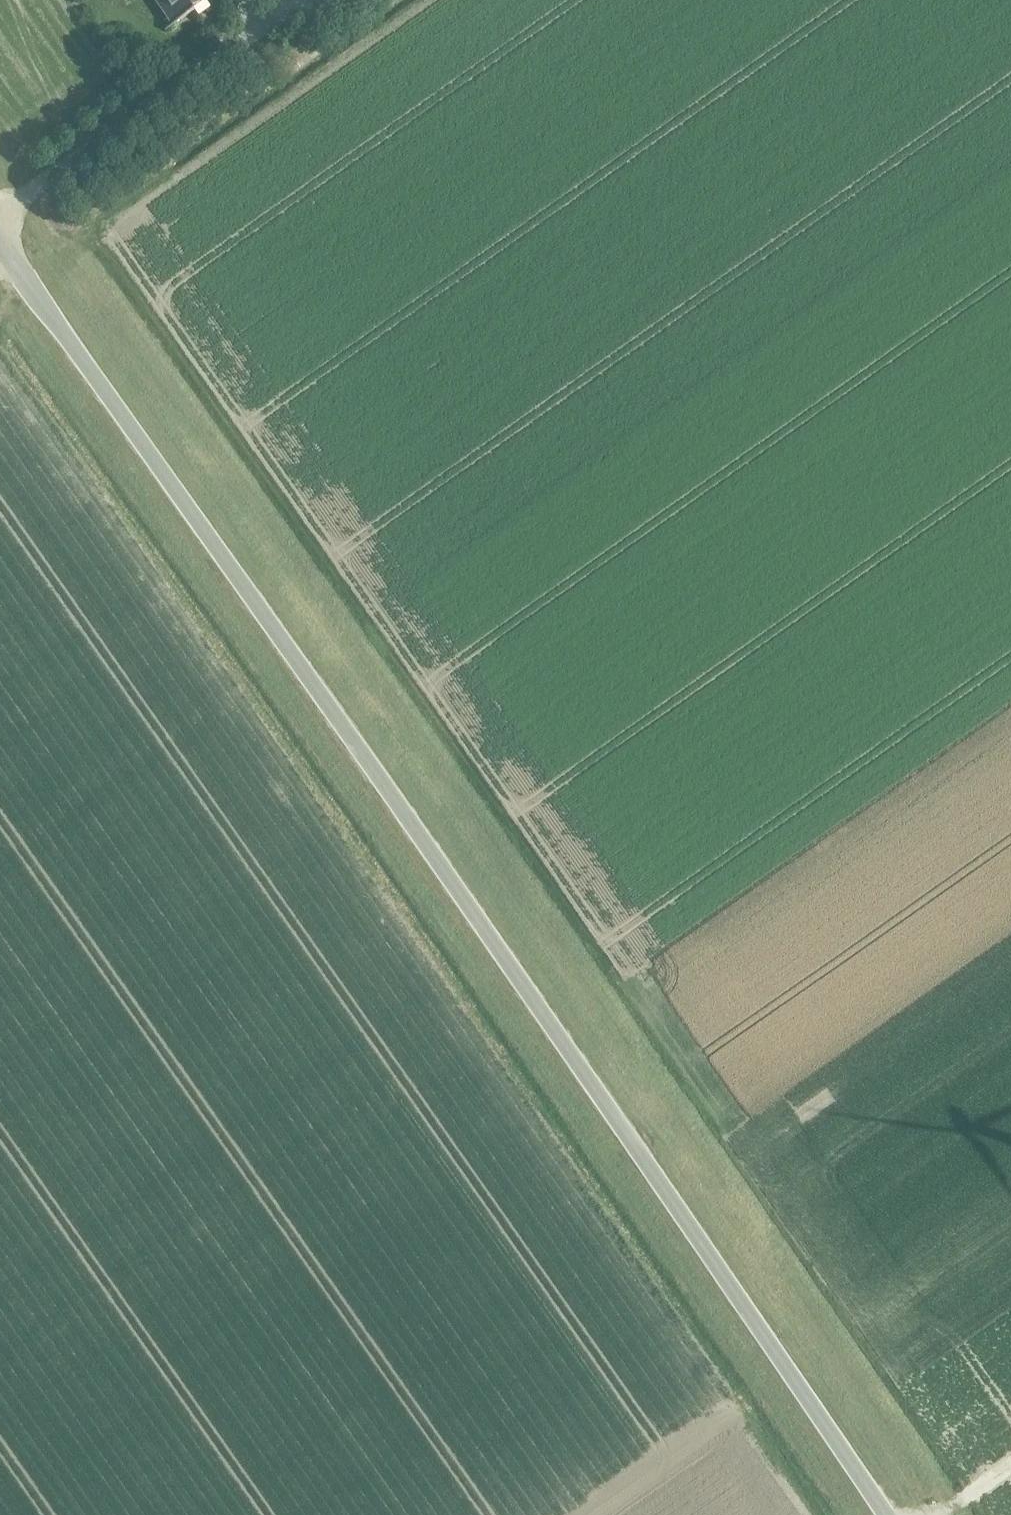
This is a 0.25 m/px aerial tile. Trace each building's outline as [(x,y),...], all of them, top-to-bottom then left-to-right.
[(177,23),(195,10),(193,8),(205,0),(161,0),(177,23)]
